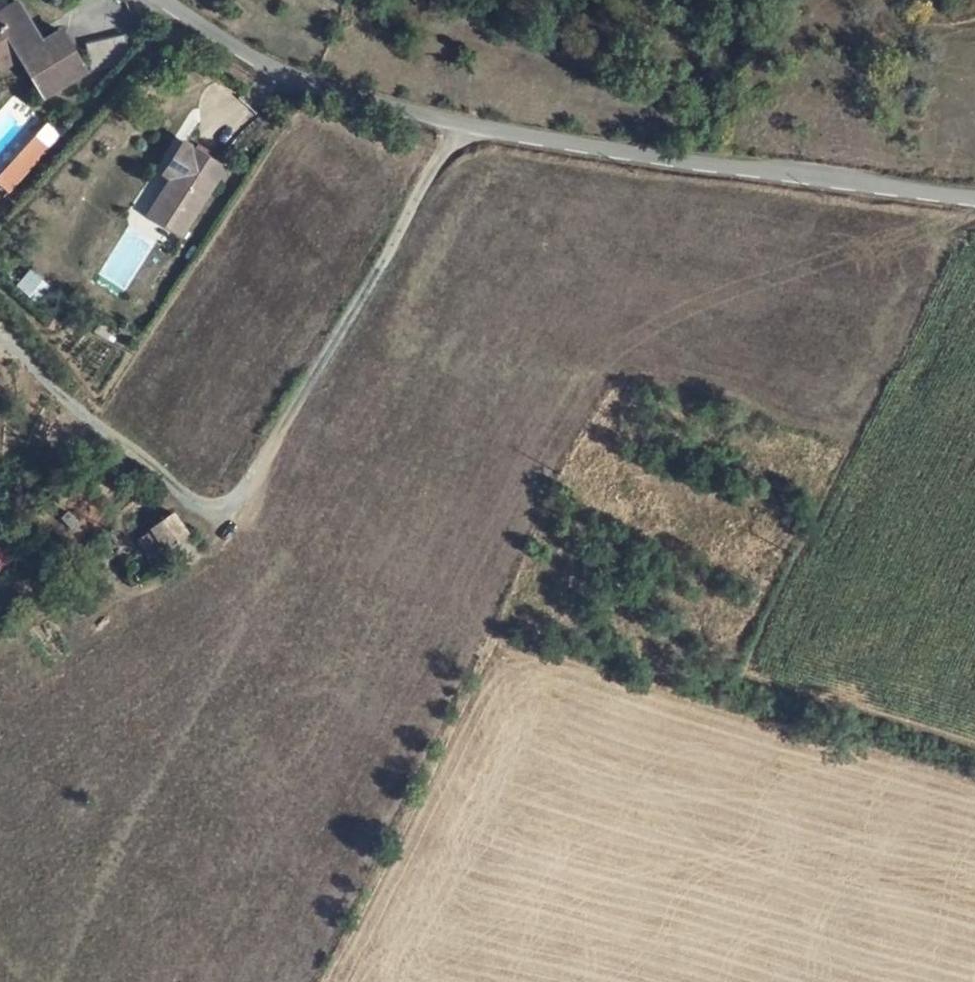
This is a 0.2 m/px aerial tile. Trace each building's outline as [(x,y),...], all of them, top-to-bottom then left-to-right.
[(4,71),(23,60),(45,101),(87,78),(64,39),(37,53),(32,43),(37,40),(21,10),(2,20),(0,17),(0,64),(4,71)] [(0,173),(0,186),(10,195),(51,147),(34,133),(0,173)] [(224,179),(186,154),(164,186),(173,192),(150,227),(179,247),(224,179)] [(86,509),(79,509),(71,511),(67,514),(62,519),(59,527),(59,534),(61,542),(65,548),(71,552),(79,555),(86,555),(94,553),(99,547),(104,541),(104,540),(105,532),(104,524),(100,517),(94,513),(86,509)] [(179,537),(165,513),(163,515),(146,527),(161,550),(179,537)]
